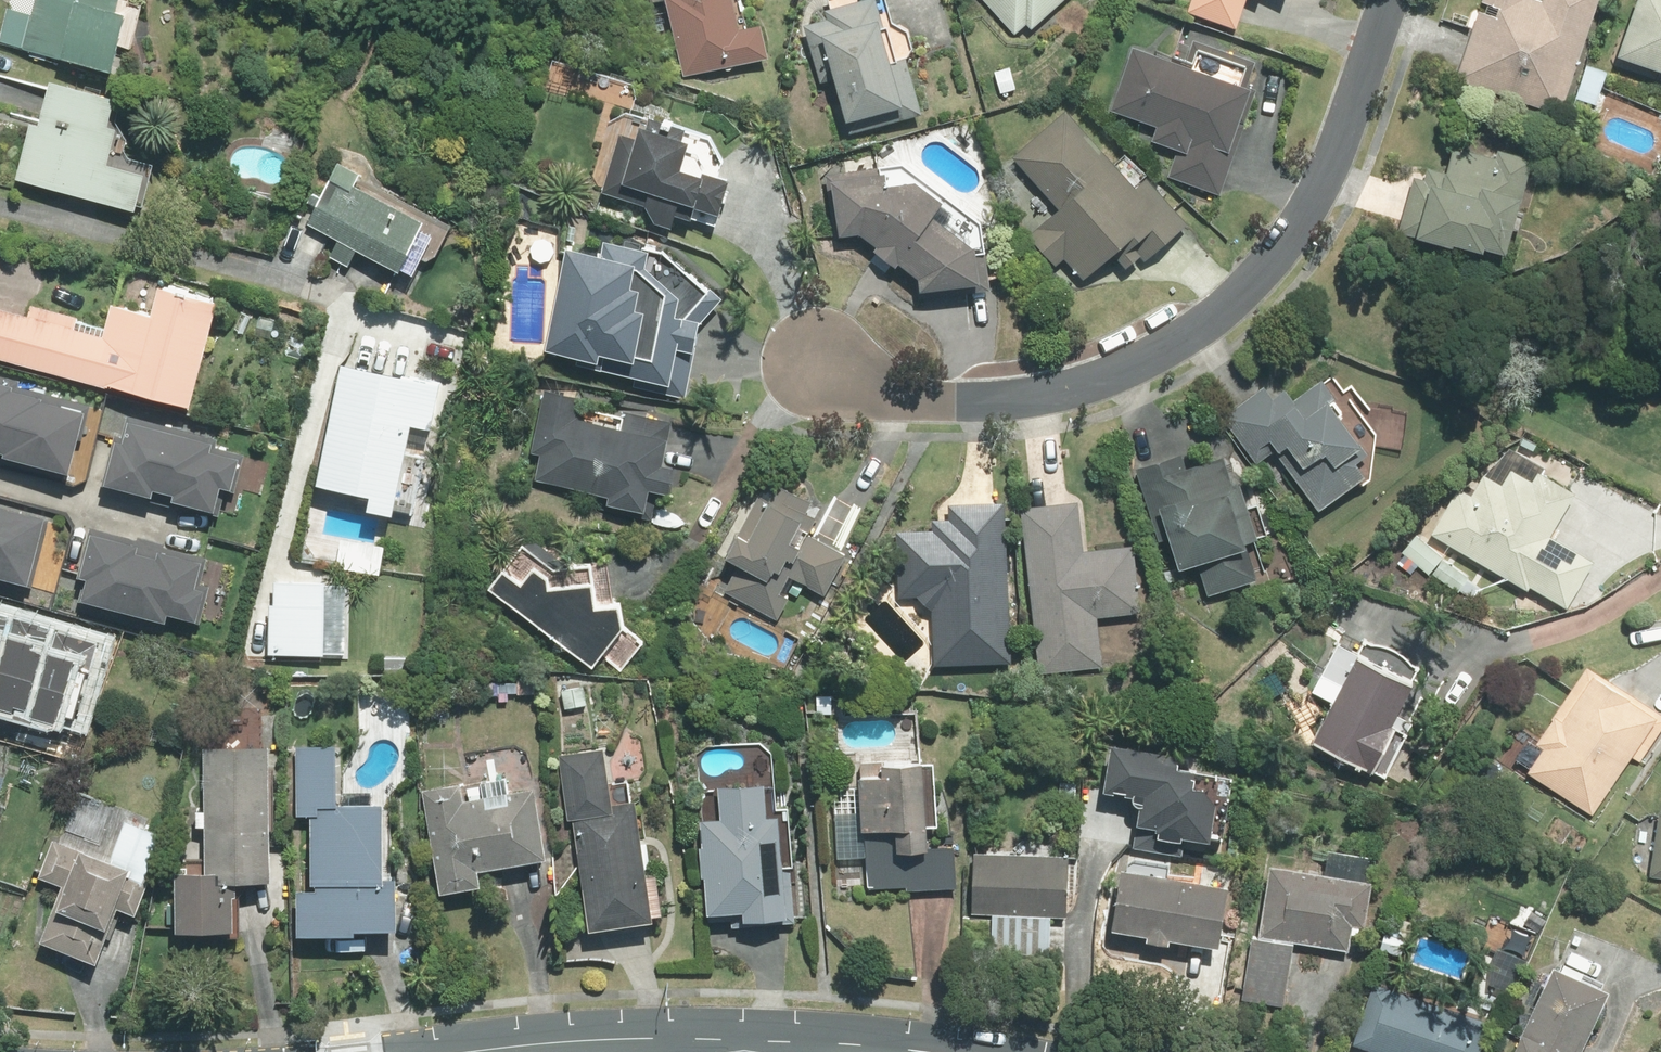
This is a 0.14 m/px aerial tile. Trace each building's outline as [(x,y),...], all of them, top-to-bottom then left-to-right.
[(111,9),(112,0),(3,0),(0,14),(0,52),(98,72),(104,40),(123,43),(129,12),(111,9)] [(677,76),(764,51),(756,23),(731,30),(722,0),(655,0),(677,76)] [(796,25),(803,53),(816,50),(838,139),(916,120),(901,58),(876,64),(868,29),(875,27),(869,0),(844,0),(814,7),(818,20),(796,25)] [(1012,35),(1021,26),(1027,33),(1060,0),(978,0),(1012,35)] [(1244,0),(1181,0),(1177,10),(1233,30),(1244,0)] [(1454,81),(1563,112),(1595,0),(1477,0),(1454,81)] [(1606,56),(1660,76),(1660,0),(1627,0),(1606,56)] [(1150,126),(1144,140),(1175,151),(1165,180),(1211,197),(1249,92),(1125,47),(1103,109),(1150,126)] [(119,104),(38,80),(9,177),(125,212),(136,172),(102,162),(119,104)] [(1124,282),(1184,225),(1138,177),(1130,185),(1058,110),(1006,160),(1048,204),(1017,234),(1048,266),(1059,255),(1082,278),(1102,260),(1124,282)] [(673,136),(615,119),(594,191),(706,224),(719,181),(665,164),(673,136)] [(1524,166),(1445,148),(1439,173),(1409,166),(1393,234),(1502,259),(1524,166)] [(331,164),(300,222),(396,275),(428,218),(331,164)] [(909,278),(910,291),(967,285),(964,250),(949,236),(921,214),(929,205),(880,165),(873,172),(822,179),(830,237),(851,235),(887,269),(892,264),(909,278)] [(595,256),(554,251),(541,352),(614,361),(611,385),(683,394),(691,330),(705,332),(709,295),(661,255),(596,247),(595,256)] [(0,306),(0,360),(184,406),(211,299),(150,283),(140,320),(100,310),(95,330),(0,306)] [(428,431),(437,387),(334,365),(309,483),(355,493),(352,507),(387,514),(405,426),(428,431)] [(0,373),(0,455),(58,474),(79,408),(16,388),(19,379),(0,373)] [(1338,411),(1314,381),(1287,403),(1265,375),(1216,414),(1248,454),(1260,445),(1316,514),(1361,478),(1349,462),(1358,454),(1329,418),(1338,411)] [(652,466),(661,420),(577,404),(578,395),(538,387),(520,480),(603,496),(602,505),(636,512),(640,490),(663,494),(667,469),(652,466)] [(163,494),(161,501),(206,513),(213,487),(226,490),(237,446),(119,416),(114,436),(108,435),(96,485),(143,497),(145,490),(163,494)] [(1165,456),(1131,467),(1166,571),(1192,563),(1202,595),(1250,579),(1239,547),(1249,544),(1220,456),(1171,473),(1165,456)] [(1505,470),(1496,485),(1475,473),(1464,493),(1455,488),(1428,536),(1563,614),(1616,521),(1536,475),(1530,485),(1505,470)] [(810,514),(760,485),(717,558),(757,580),(743,604),(776,624),(790,602),(779,595),(789,579),(819,597),(844,556),(801,530),(810,514)] [(1097,641),(1095,620),(1133,617),(1127,546),(1079,551),(1074,501),(1016,506),(1033,673),(1114,665),(1111,639),(1097,641)] [(998,503),(941,503),(941,520),(924,520),(924,531),(892,531),(892,598),(912,598),(913,599),(914,601),(915,602),(916,603),(918,604),(919,605),(920,606),(921,607),(923,608),(924,609),(924,665),(998,665),(998,503)] [(14,589),(35,523),(0,512),(0,584),(14,589)] [(158,614),(192,624),(210,563),(87,526),(72,575),(78,576),(71,600),(155,625),(158,614)] [(1416,533),(1392,562),(1410,578),(1418,569),(1461,605),(1478,585),(1416,533)] [(612,628),(608,603),(584,606),(581,583),(580,582),(541,586),(539,576),(527,567),(516,582),(497,567),(484,584),(586,662),(612,628)] [(318,579),(267,578),(265,654),(316,655),(318,579)] [(1301,746),(1360,771),(1378,729),(1395,736),(1402,719),(1385,712),(1399,679),(1327,648),(1307,695),(1321,701),(1301,746)] [(405,658),(378,657),(377,681),(404,682),(405,658)] [(492,667),(490,700),(522,703),(525,670),(492,667)] [(1638,761),(1660,719),(1578,668),(1522,775),(1595,812),(1625,754),(1638,761)] [(560,688),(560,705),(594,705),(594,688),(560,688)] [(259,884),(262,748),(199,747),(197,811),(190,810),(190,826),(197,826),(195,873),(166,872),(163,932),(222,935),(225,897),(205,895),(206,882),(259,884)] [(287,935),(382,938),(386,805),(331,803),(333,749),(292,748),(290,814),(304,814),(302,890),(288,890),(287,935)] [(608,806),(602,749),(558,754),(577,930),(643,923),(630,803),(608,806)] [(1204,842),(1209,788),(1185,786),(1186,769),(1164,766),(1165,757),(1097,750),(1093,790),(1122,792),(1121,805),(1129,806),(1127,825),(1148,827),(1147,836),(1204,842)] [(469,786),(419,792),(431,893),(473,888),(471,871),(541,862),(528,755),(466,763),(469,786)] [(911,761),(879,763),(880,777),(849,779),(852,831),(893,828),(894,850),(916,848),(911,761)] [(770,872),(771,821),(759,821),(760,788),(711,787),(711,820),(695,820),(694,911),(730,912),(729,921),(786,922),(787,872),(770,872)] [(112,804),(78,791),(61,833),(46,827),(22,887),(46,896),(27,943),(76,963),(99,904),(119,912),(133,879),(89,862),(112,804)] [(1660,813),(1647,812),(1643,877),(1660,878),(1660,801),(1660,813)] [(887,837),(864,837),(862,891),(947,893),(948,853),(886,852),(887,837)] [(989,915),(987,958),(1043,961),(1045,918),(1059,919),(1062,857),(968,852),(965,914),(989,915)] [(1357,858),(1315,853),(1313,875),(1261,869),(1253,943),(1242,942),(1236,998),(1281,1004),(1288,943),(1345,950),(1348,925),(1363,927),(1368,882),(1354,880),(1357,858)] [(1212,948),(1220,884),(1161,876),(1163,863),(1111,856),(1101,933),(1212,948)] [(1515,954),(1487,946),(1473,989),(1502,997),(1515,954)] [(1543,968),(1509,1046),(1501,1042),(1497,1051),(1577,1051),(1602,994),(1543,968)] [(1347,1046),(1363,1051),(1473,1051),(1482,1026),(1369,985),(1347,1046)]
